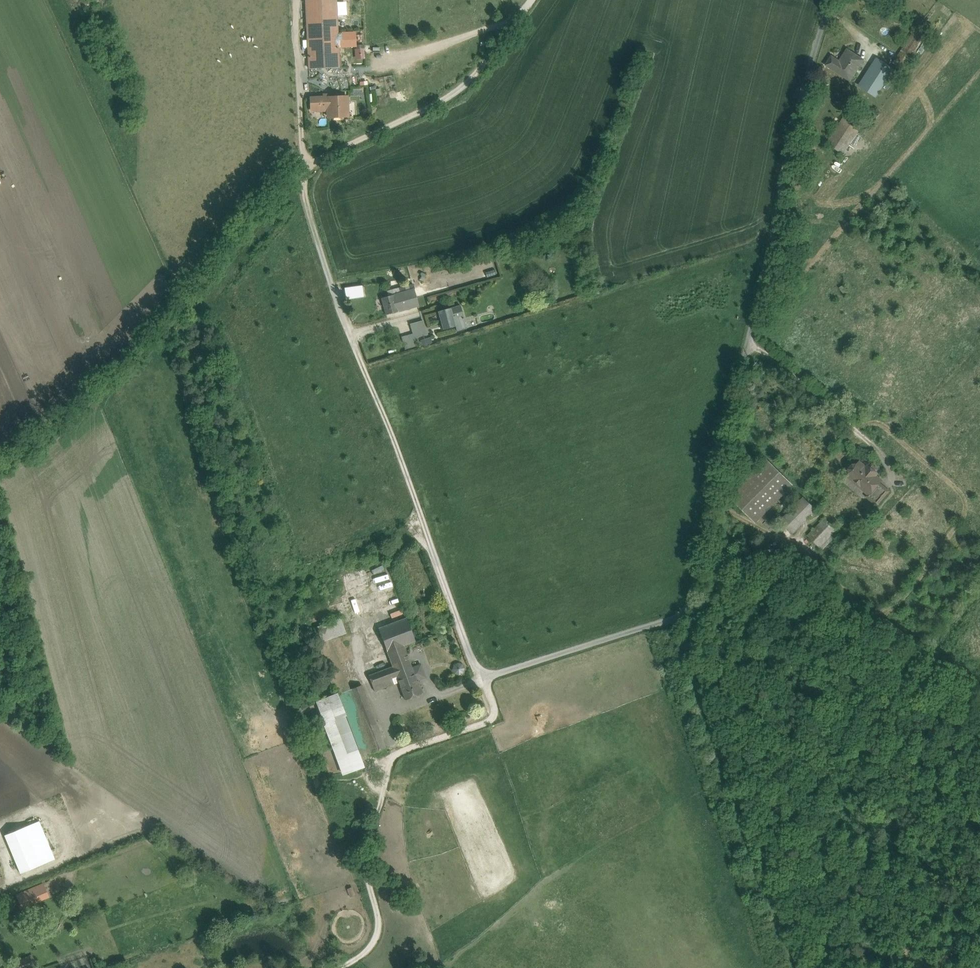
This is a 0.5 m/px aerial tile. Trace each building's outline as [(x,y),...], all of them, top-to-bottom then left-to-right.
[(309,68),(308,68),(308,69),(309,69),(309,68),(338,67),(339,67),(339,66),(339,67),(335,0),(305,0),(309,68)] [(848,8),(859,15),(869,0),(853,0),(848,8)] [(931,7),(895,60),(905,67),(940,13),(931,7)] [(364,59),(364,52),(368,52),(367,44),(354,44),(354,59),(364,59)] [(848,50),(840,62),(832,57),(827,65),(850,80),(863,60),(848,50)] [(893,69),(877,59),(874,64),(889,74),(893,69)] [(874,64),(860,86),(875,96),(889,74),(874,64)] [(856,93),(831,78),(824,89),(849,104),(856,93)] [(337,97),(337,95),(322,96),(323,98),(310,98),(311,111),(328,110),(328,117),(347,117),(346,97),(337,97)] [(848,110),(826,143),(843,154),(866,121),(848,110)] [(339,289),(343,301),(353,298),(349,286),(339,289)] [(413,290),(400,294),(400,293),(399,293),(394,295),(398,311),(408,308),(418,305),(416,300),(415,295),(413,290)] [(394,295),(381,298),(386,315),(398,311),(394,295),(394,294),(394,295)] [(427,303),(418,305),(419,312),(429,309),(427,303)] [(460,305),(437,312),(442,330),(456,326),(456,325),(465,323),(460,305)] [(423,320),(410,324),(412,333),(414,338),(426,334),(423,320)] [(417,349),(414,338),(412,333),(401,336),(406,352),(417,349)] [(767,461),(732,497),(755,520),(791,485),(767,461)] [(867,468),(860,463),(857,465),(853,466),(850,469),(850,473),(848,476),(869,493),(869,494),(879,483),(881,480),(875,475),(876,473),(868,466),(867,468)] [(879,483),(869,494),(869,493),(867,496),(877,505),(889,491),(879,483)] [(803,497),(780,521),(793,534),(816,510),(803,497)] [(825,518),(808,535),(819,547),(836,530),(825,518)] [(785,600),(772,617),(779,623),(792,606),(785,600)] [(406,617),(378,628),(392,666),(368,675),(374,691),(398,682),(395,673),(411,667),(403,646),(415,641),(406,617)] [(341,622),(317,630),(321,641),(331,638),(345,633),(341,622)] [(350,689),(331,638),(321,641),(316,643),(336,694),(341,693),(340,692),(350,689)] [(411,667),(395,673),(398,682),(405,700),(421,693),(422,692),(419,684),(418,685),(416,680),(425,677),(420,664),(411,668),(411,667)] [(350,689),(340,692),(341,693),(356,733),(365,729),(358,710),(352,695),(363,691),(361,684),(350,689)] [(363,691),(352,695),(358,710),(369,706),(363,691)] [(369,706),(358,710),(365,729),(376,725),(369,706)] [(361,766),(342,716),(326,722),(345,772),(361,766)] [(365,729),(356,733),(364,755),(385,748),(376,725),(365,729)] [(55,858),(40,820),(4,835),(20,873),(55,858)] [(15,897),(20,909),(46,898),(41,886),(15,897)] [(26,957),(30,966),(36,964),(32,954),(26,957)]
